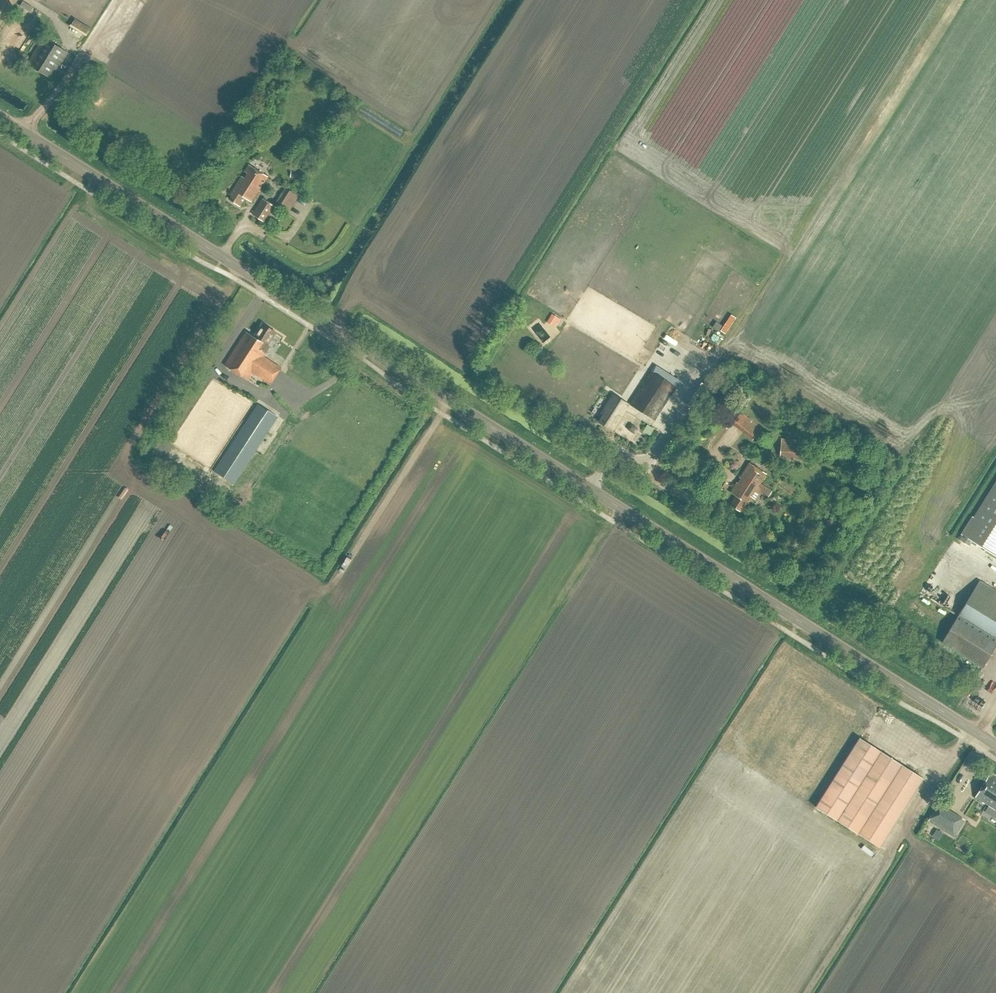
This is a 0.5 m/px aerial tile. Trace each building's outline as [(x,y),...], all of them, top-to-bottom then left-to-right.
[(5,4),(2,9),(14,15),(17,10),(5,4)] [(56,25),(53,31),(68,40),(71,34),(56,25)] [(52,80),(69,53),(43,38),(27,64),(52,80)] [(26,61),(29,56),(20,51),(17,56),(26,61)] [(240,138),(245,133),(240,128),(235,133),(240,138)] [(249,164),(245,171),(247,173),(244,178),(242,176),(233,190),(236,192),(230,200),(241,206),(246,198),(251,202),(268,177),(249,164)] [(292,167),(290,178),(302,179),(303,169),(292,167)] [(290,211),(299,197),(287,189),(277,203),(290,211)] [(266,222),(275,207),(263,199),(254,215),(266,222)] [(550,318),(548,322),(554,326),(557,321),(560,323),(562,320),(552,314),(550,318)] [(268,346),(277,332),(263,323),(254,337),(247,332),(225,365),(249,380),(253,373),(271,384),(281,368),(264,356),(270,347),(268,346)] [(655,365),(651,370),(677,387),(681,381),(655,365)] [(655,421),(677,387),(651,370),(629,404),(655,421)] [(740,398),(748,388),(745,386),(737,396),(740,398)] [(611,430),(628,404),(614,396),(603,413),(605,415),(600,423),(611,430)] [(235,484),(278,418),(257,404),(213,470),(235,484)] [(762,429),(741,412),(739,416),(736,413),(729,421),(752,440),(762,429)] [(636,434),(639,429),(631,424),(628,429),(636,434)] [(648,424),(643,431),(650,435),(655,428),(648,424)] [(806,458),(807,440),(782,438),(781,457),(806,458)] [(827,455),(831,450),(818,441),(814,446),(815,447),(813,451),(823,458),(826,454),(827,455)] [(772,491),(760,483),(766,474),(749,463),(740,478),(741,478),(738,483),(737,483),(730,492),(736,496),(731,505),(741,512),(751,497),(755,500),(760,492),(768,497),(772,491)] [(723,491),(728,484),(724,481),(719,488),(723,491)] [(960,540),(970,546),(971,544),(976,547),(978,544),(987,550),(986,552),(995,559),(995,484),(960,540)] [(241,519),(239,523),(248,528),(250,525),(241,519)] [(980,580),(959,615),(995,638),(995,590),(980,580)] [(995,644),(995,639),(958,616),(942,643),(982,667),(995,644)] [(983,668),(987,672),(995,662),(995,654),(983,668)] [(880,848),(923,778),(860,738),(816,808),(880,848)] [(990,774),(976,797),(995,810),(995,778),(990,774)] [(939,823),(947,810),(939,804),(931,817),(939,823)] [(920,827),(927,818),(918,811),(911,820),(920,827)] [(956,820),(957,833),(954,833),(954,837),(966,836),(965,819),(956,820)]
